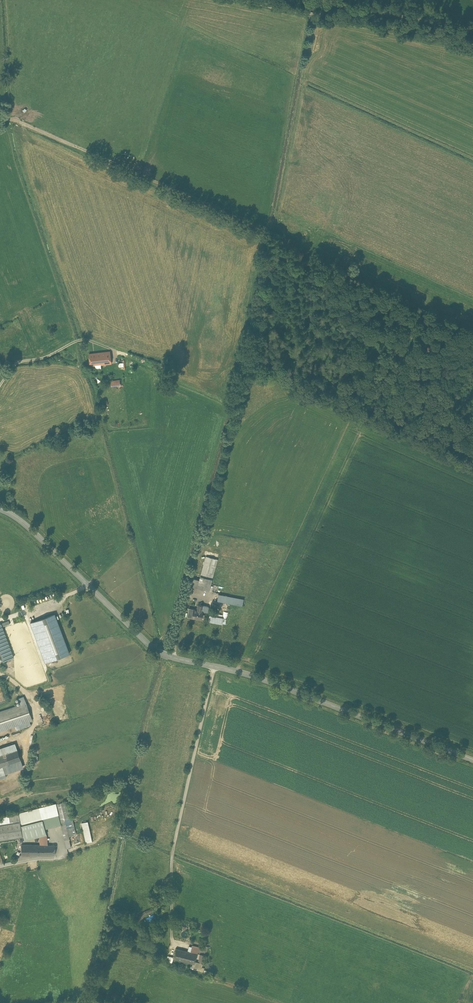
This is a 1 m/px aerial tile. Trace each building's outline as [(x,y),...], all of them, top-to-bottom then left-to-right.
[(110,351),(98,353),(100,364),(112,363),(110,351)] [(98,353),(89,354),(90,361),(90,365),(100,364),(98,353)] [(192,586),(209,590),(218,559),(206,556),(200,580),(194,578),(192,586)] [(243,600),(219,595),(218,600),(242,605),(243,600)] [(206,606),(198,604),(197,609),(189,608),(187,616),(201,619),(203,611),(205,611),(206,606)] [(55,613),(31,622),(35,633),(38,632),(49,661),(70,653),(55,613)] [(223,617),(210,615),(209,620),(222,623),(223,617)] [(1,623),(0,623),(0,649),(4,660),(14,657),(1,623)] [(45,662),(49,661),(38,632),(35,633),(45,662)] [(0,713),(0,730),(32,719),(27,703),(0,713)] [(17,750),(15,743),(0,748),(0,756),(17,750)] [(21,760),(17,750),(0,756),(0,767),(2,766),(21,760)] [(2,766),(4,772),(23,766),(21,760),(2,766)] [(61,825),(67,848),(71,848),(69,836),(76,834),(68,801),(56,804),(59,817),(61,825)] [(59,817),(56,804),(19,813),(20,820),(22,827),(43,822),(43,821),(59,817)] [(0,817),(0,824),(20,820),(19,813),(0,817)] [(45,828),(61,825),(59,817),(43,821),(43,822),(45,828)] [(0,824),(0,840),(24,836),(22,827),(20,820),(0,824)] [(86,842),(92,841),(88,821),(82,823),(86,842)] [(43,822),(22,827),(24,836),(25,840),(39,836),(47,834),(45,828),(43,822)] [(48,845),(47,834),(39,836),(40,845),(48,845)] [(31,844),(22,844),(22,856),(55,855),(55,845),(48,845),(40,845),(31,844)] [(138,919),(140,921),(147,915),(154,912),(152,908),(145,911),(138,919)] [(155,913),(146,918),(148,922),(157,917),(155,913)] [(190,952),(197,954),(199,947),(192,945),(192,946),(190,952)] [(188,951),(176,948),(173,958),(181,960),(195,963),(195,961),(197,954),(190,952),(188,951)] [(199,962),(195,961),(195,963),(193,969),(201,970),(204,956),(200,954),(199,962)]
